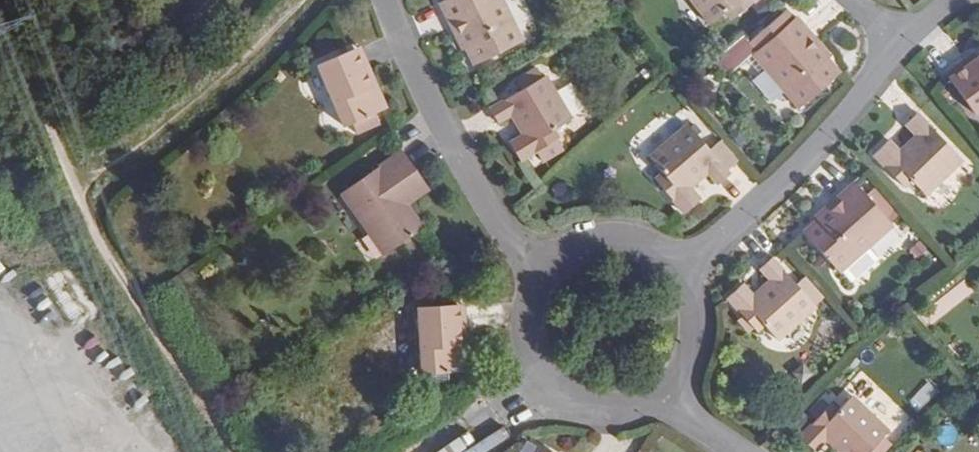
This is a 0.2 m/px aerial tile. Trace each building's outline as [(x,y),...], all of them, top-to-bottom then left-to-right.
[(438,2),(449,24),(454,22),(457,29),(452,31),(461,49),(465,47),(473,64),(522,39),(503,0),(443,0),(438,2)] [(708,24),(724,12),(730,19),(754,0),(690,0),(708,24)] [(796,17),(752,55),(798,109),(839,73),(827,59),(830,56),(817,41),(813,44),(808,38),(812,35),(796,17)] [(359,47),(353,49),(370,87),(376,84),(359,47)] [(353,49),(347,52),(316,65),(344,127),(386,108),(376,84),(370,87),(353,49)] [(941,76),(972,113),(978,107),(978,51),(970,59),(973,63),(967,67),(961,59),(941,76)] [(522,89),(486,111),(494,125),(507,117),(517,132),(521,129),(523,133),(506,143),(517,161),(533,151),(539,161),(560,148),(553,139),(555,137),(550,130),(568,120),(541,77),(532,83),(527,74),(516,80),(522,89)] [(960,163),(916,114),(904,125),(915,137),(902,149),(905,152),(902,155),(889,141),(873,154),(903,187),(910,181),(923,196),(960,163)] [(688,123),(650,155),(663,170),(656,176),(685,210),(701,196),(688,181),(691,179),(694,183),(708,171),(718,183),(731,173),(727,169),(738,160),(721,139),(710,149),(688,123)] [(401,151),(390,159),(341,194),(384,255),(423,227),(407,205),(396,188),(417,174),(401,151)] [(417,174),(396,188),(407,205),(428,190),(417,174)] [(819,221),(805,234),(843,274),(895,226),(855,183),(837,199),(841,203),(835,208),(831,205),(817,218),(819,221)] [(816,306),(773,257),(761,267),(772,280),(758,292),(761,295),(758,298),(745,283),(730,297),(759,330),(766,324),(779,339),(816,306)] [(457,304),(451,304),(417,307),(422,374),(468,371),(466,345),(460,345),(457,304)] [(457,304),(460,345),(466,345),(464,304),(457,304)] [(802,436),(818,451),(832,437),(834,439),(831,443),(841,451),(869,451),(890,431),(854,396),(839,411),(833,404),(802,436)]
